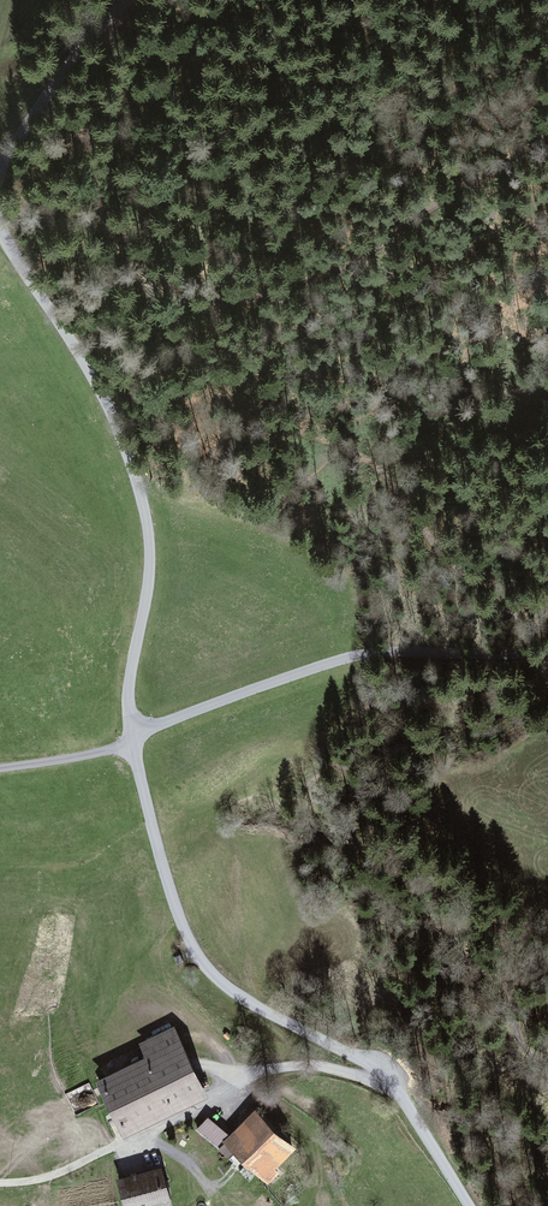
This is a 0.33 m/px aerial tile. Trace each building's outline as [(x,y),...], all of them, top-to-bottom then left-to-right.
[(177,964),(183,961),(180,954),(174,957),(177,964)] [(102,1084),(120,1124),(204,1087),(186,1047),(102,1084)] [(292,1137),(268,1112),(238,1142),(262,1166),(292,1137)] [(332,1157),(339,1147),(331,1141),(326,1148),(329,1150),(326,1153),(332,1157)] [(121,1175),(126,1202),(165,1195),(160,1167),(121,1175)]
